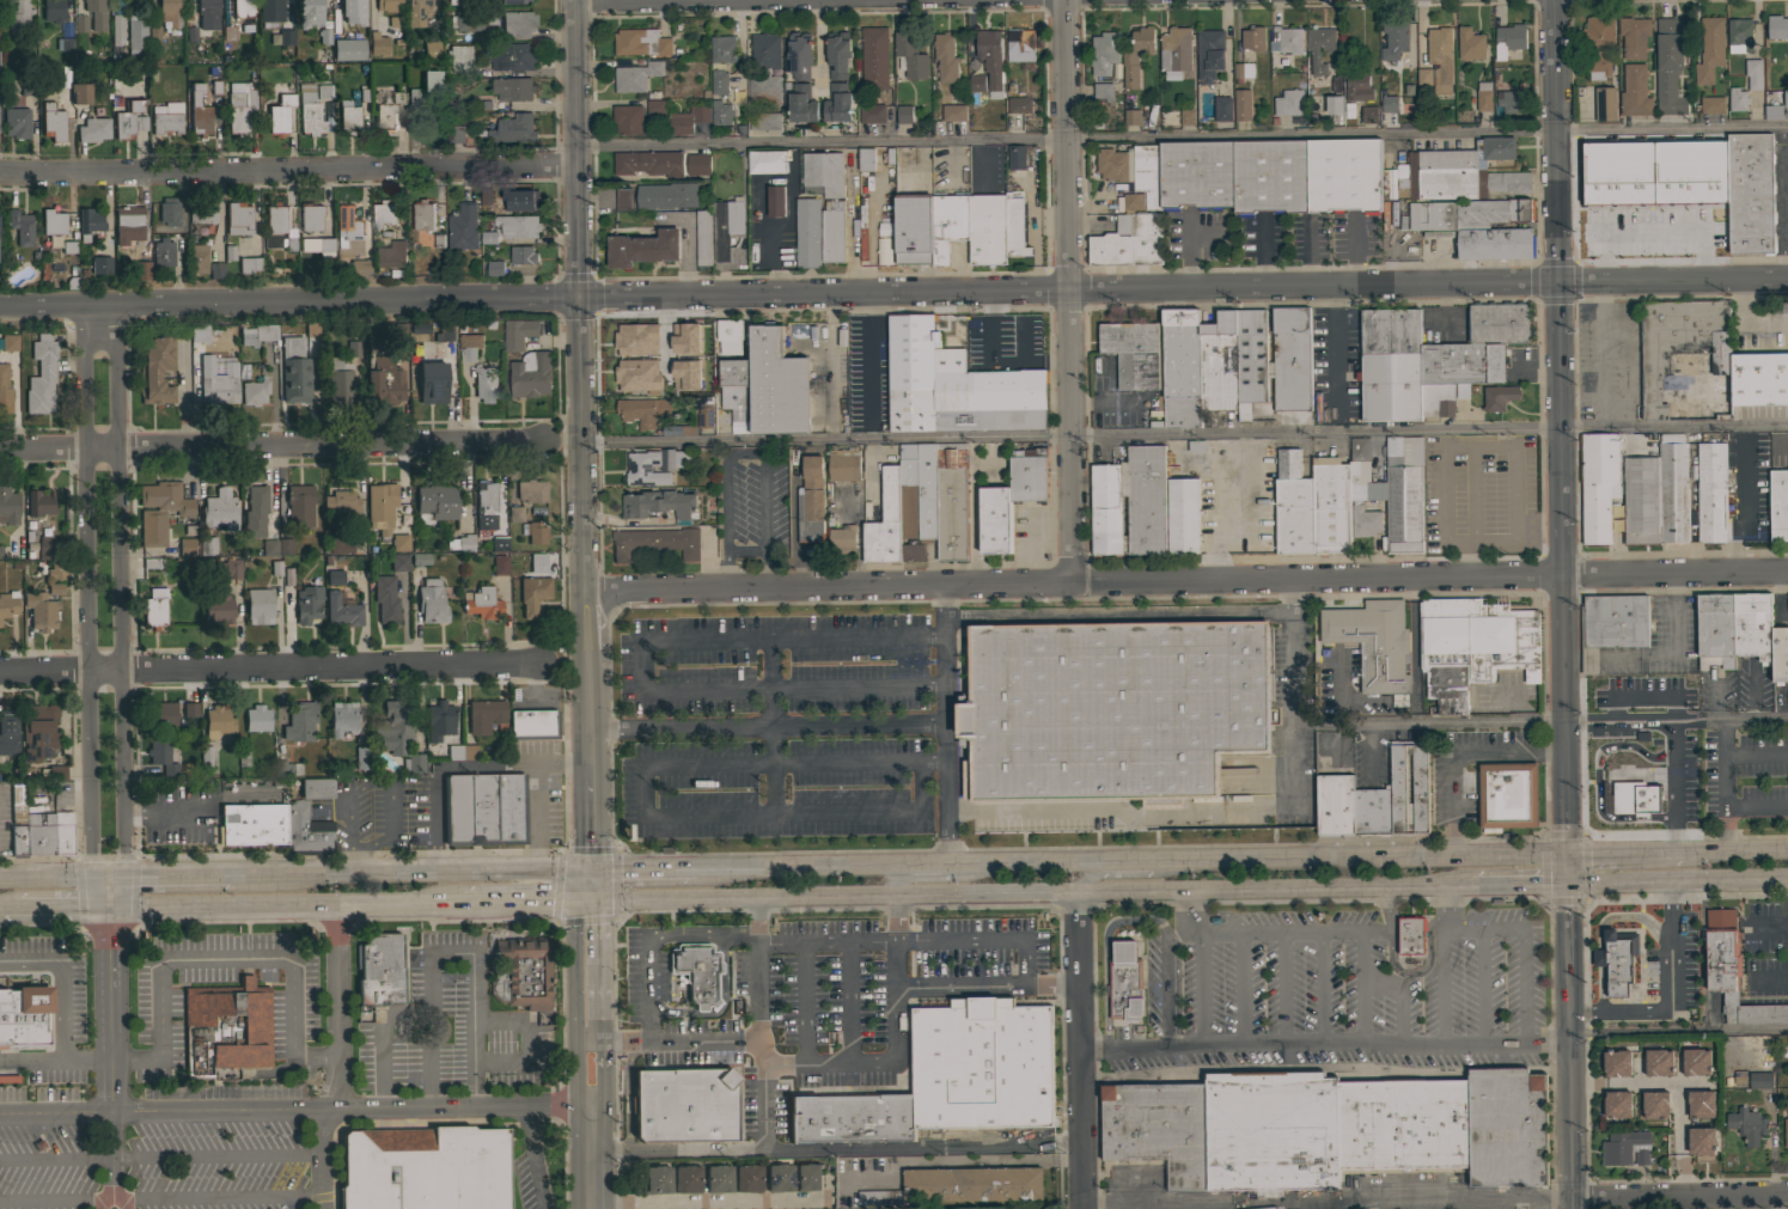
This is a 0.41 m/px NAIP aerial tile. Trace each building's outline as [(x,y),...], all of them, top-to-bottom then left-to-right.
[(12,14),(11,0),(28,0),(28,8),(32,8),(33,14),(28,14),(28,29),(14,29),(14,33),(8,33),(8,14),(12,14)] [(43,20),(43,0),(63,0),(63,13),(66,13),(66,22),(60,22),(57,24),(55,24),(53,22),(51,20),(43,20)] [(83,1),(83,0),(104,0),(104,10),(84,11),(84,1),(83,1)] [(158,16),(158,0),(182,0),(182,5),(179,5),(179,28),(178,28),(178,33),(170,33),(170,29),(167,29),(167,20),(159,20),(159,16),(158,16)] [(196,7),(196,0),(218,0),(218,16),(208,16),(208,20),(196,20),(196,19),(193,19),(193,8),(196,7)] [(232,17),(232,0),(254,0),(254,12),(251,12),(251,17),(232,17)] [(258,22),(258,0),(282,0),(282,22),(258,22)] [(299,29),(299,0),(322,0),(322,24),(321,24),(321,26),(313,26),(313,24),(309,24),(309,29),(299,29)] [(340,16),(340,0),(365,0),(365,25),(356,25),(356,23),(343,23),(343,16),(340,16)] [(376,10),(376,0),(401,0),(401,8),(397,8),(397,12),(384,12),(384,10),(376,10)] [(408,7),(407,0),(431,0),(431,7),(426,8),(426,11),(423,11),(423,26),(407,26),(407,7),(408,7)] [(495,10),(495,24),(482,24),(482,30),(471,30),(471,31),(466,31),(466,30),(454,30),(454,28),(450,28),(450,16),(454,16),(454,11),(495,10)] [(530,11),(530,14),(535,13),(536,32),(531,32),(531,35),(502,35),(501,11),(530,11)] [(86,31),(73,31),(73,16),(75,16),(75,14),(83,14),(83,16),(87,16),(86,31)] [(123,45),(111,45),(111,14),(123,14),(123,45)] [(1782,18),(1787,18),(1787,38),(1768,39),(1768,16),(1781,14),(1782,18)] [(1613,49),(1582,49),(1582,29),(1586,29),(1586,18),(1613,17),(1613,49)] [(1650,19),(1650,36),(1646,36),(1646,60),(1623,60),(1623,35),(1618,35),(1618,18),(1633,18),(1633,19),(1650,19)] [(1683,18),(1683,69),(1676,69),(1676,74),(1677,74),(1677,78),(1676,78),(1677,97),(1688,97),(1688,115),(1656,115),(1656,99),(1655,69),(1658,69),(1656,36),(1656,18),(1683,18)] [(146,51),(128,53),(127,20),(146,19),(146,51)] [(1722,67),(1711,67),(1711,86),(1692,86),(1692,65),(1699,65),(1698,19),(1721,19),(1722,67)] [(1749,20),(1749,24),(1750,24),(1750,41),(1751,41),(1751,43),(1750,43),(1750,53),(1744,53),(1744,54),(1727,55),(1727,47),(1726,47),(1726,20),(1749,20)] [(1380,48),(1386,48),(1386,33),(1383,33),(1383,22),(1392,22),(1392,26),(1408,26),(1409,51),(1399,51),(1399,60),(1380,61),(1380,48)] [(1301,29),(1302,55),(1289,55),(1289,51),(1286,53),(1284,53),(1284,54),(1281,54),(1281,53),(1279,53),(1279,51),(1269,51),(1269,42),(1273,42),(1271,26),(1280,25),(1280,29),(1301,29)] [(1522,25),(1524,50),(1518,50),(1519,51),(1515,51),(1515,50),(1512,50),(1512,51),(1509,53),(1509,50),(1505,50),(1505,61),(1494,62),(1494,45),(1494,29),(1511,29),(1511,25),(1522,25)] [(1153,49),(1154,49),(1154,54),(1142,54),(1142,51),(1137,51),(1137,65),(1139,65),(1139,88),(1123,88),(1123,66),(1122,66),(1122,50),(1131,50),(1131,31),(1139,31),(1139,26),(1143,26),(1143,28),(1145,28),(1147,26),(1151,26),(1153,28),(1153,49)] [(1190,36),(1191,36),(1191,39),(1191,71),(1180,71),(1180,80),(1165,80),(1165,71),(1160,71),(1160,33),(1167,33),(1167,36),(1168,36),(1168,28),(1170,28),(1170,26),(1176,26),(1176,28),(1190,28),(1190,36)] [(1264,53),(1252,53),(1252,49),(1247,49),(1247,51),(1243,51),(1243,49),(1241,49),(1240,30),(1247,30),(1247,26),(1264,26),(1264,53)] [(1484,35),(1484,43),(1485,43),(1487,48),(1484,48),(1484,59),(1470,59),(1470,60),(1469,60),(1469,61),(1463,61),(1463,60),(1458,60),(1458,26),(1471,26),(1471,31),(1472,31),(1472,35),(1484,35)] [(1450,28),(1451,85),(1450,85),(1451,96),(1432,96),(1432,65),(1426,65),(1426,33),(1427,33),(1427,30),(1438,29),(1438,28),(1450,28)] [(156,29),(145,29),(145,43),(156,43),(156,29)] [(294,44),(279,44),(279,29),(294,29),(294,44)] [(330,29),(330,43),(319,44),(318,35),(317,35),(317,31),(318,31),(318,29),(330,29)] [(658,29),(658,37),(671,37),(672,54),(615,55),(614,33),(618,33),(617,30),(658,29)] [(886,91),(861,91),(860,29),(885,29),(886,91)] [(1001,91),(988,91),(988,72),(984,72),(984,67),(983,67),(983,62),(984,62),(984,61),(977,61),(977,57),(976,57),(976,30),(988,30),(988,29),(999,29),(999,31),(1000,31),(1000,53),(1001,53),(1001,91)] [(1316,79),(1316,71),(1311,71),(1311,69),(1308,71),(1308,57),(1311,57),(1311,50),(1307,50),(1307,29),(1335,29),(1335,50),(1334,50),(1334,53),(1326,53),(1326,50),(1320,50),(1320,59),(1322,59),(1322,62),(1332,62),(1328,79),(1316,79)] [(1223,30),(1223,50),(1225,50),(1225,69),(1215,69),(1215,81),(1212,81),(1212,85),(1202,85),(1202,80),(1197,80),(1197,53),(1196,53),(1196,30),(1223,30)] [(387,54),(370,54),(370,31),(377,31),(377,36),(387,36),(387,54)] [(848,31),(848,33),(849,33),(849,41),(850,39),(850,51),(852,51),(852,57),(849,57),(849,72),(847,73),(847,80),(829,80),(829,66),(826,66),(826,39),(828,39),(828,33),(830,33),(830,32),(837,32),(837,33),(840,33),(840,32),(848,31)] [(916,31),(917,54),(927,54),(928,79),(905,79),(905,69),(899,71),(898,56),(895,56),(893,31),(916,31)] [(953,57),(957,57),(959,57),(959,63),(957,63),(958,83),(938,83),(938,69),(936,69),(936,65),(938,65),(938,60),(934,60),(934,47),(932,47),(932,42),(934,42),(934,35),(944,33),(944,31),(948,31),(948,33),(953,33),(953,57)] [(1032,31),(1032,63),(1006,63),(1006,31),(1032,31)] [(799,32),(799,35),(801,35),(801,33),(808,33),(811,33),(811,41),(812,41),(812,66),(810,66),(810,80),(793,80),(793,73),(788,73),(788,66),(783,66),(783,57),(787,57),(787,53),(788,53),(788,35),(791,35),(791,32),(799,32)] [(1100,37),(1100,32),(1119,32),(1119,63),(1110,63),(1110,77),(1092,77),(1092,66),(1090,66),(1090,61),(1091,61),(1092,37),(1100,37)] [(780,68),(752,68),(751,35),(761,35),(762,33),(767,33),(768,35),(780,35),(780,68)] [(710,36),(734,36),(734,41),(736,41),(736,62),(712,62),(710,36)] [(73,49),(56,50),(55,38),(60,38),(60,37),(73,37),(73,49)] [(364,60),(332,60),(332,38),(364,38),(364,60)] [(439,41),(439,57),(423,59),(422,42),(439,41)] [(536,71),(498,71),(498,62),(488,62),(488,47),(506,47),(506,43),(536,43),(536,71)] [(469,45),(469,55),(471,55),(471,63),(469,63),(469,72),(450,72),(450,62),(446,62),(446,50),(448,50),(448,45),(469,45)] [(1604,79),(1589,79),(1589,72),(1585,72),(1585,68),(1582,68),(1582,54),(1585,54),(1585,51),(1610,50),(1610,77),(1604,77),(1604,79)] [(1760,60),(1762,78),(1768,78),(1768,86),(1762,86),(1762,90),(1747,90),(1747,75),(1745,75),(1745,60),(1760,60)] [(646,67),(646,61),(663,61),(663,75),(646,75),(646,92),(615,92),(615,67),(646,67)] [(1623,63),(1646,63),(1646,98),(1652,97),(1652,115),(1621,115),(1621,92),(1624,92),(1623,63)] [(1252,65),(1252,79),(1241,79),(1241,85),(1233,85),(1233,79),(1233,65),(1252,65)] [(1430,69),(1430,86),(1416,87),(1416,71),(1430,69)] [(441,71),(441,99),(427,99),(427,96),(425,96),(425,104),(408,104),(408,88),(422,88),(422,71),(441,71)] [(719,72),(719,71),(722,71),(722,73),(727,73),(727,94),(720,94),(720,96),(716,96),(716,94),(712,94),(712,73),(719,72)] [(1373,100),(1344,100),(1344,87),(1345,87),(1345,71),(1359,71),(1359,72),(1368,72),(1368,87),(1373,86),(1373,100)] [(750,77),(750,73),(756,73),(756,77),(781,75),(781,103),(773,103),(773,105),(767,105),(767,103),(749,103),(749,77),(750,77)] [(984,75),(984,91),(981,91),(981,94),(972,94),(972,91),(969,91),(969,75),(984,75)] [(35,78),(36,94),(20,94),(20,78),(35,78)] [(531,78),(531,86),(533,85),(533,93),(531,93),(531,100),(499,102),(498,93),(493,93),(493,79),(531,78)] [(294,80),(294,105),(287,105),(288,132),(286,132),(286,134),(281,134),(281,136),(275,138),(275,134),(269,134),(268,105),(279,105),(277,93),(273,93),(271,81),(294,80)] [(246,83),(246,81),(251,81),(251,90),(255,90),(255,111),(246,111),(246,133),(240,133),(240,138),(237,138),(237,133),(227,133),(227,93),(228,93),(228,83),(246,83)] [(313,81),(315,103),(318,103),(319,121),(323,121),(324,132),(322,132),(322,133),(316,133),(316,135),(307,136),(307,132),(306,132),(306,133),(300,133),(300,132),(298,83),(313,81)] [(1490,81),(1490,84),(1493,84),(1493,90),(1491,90),(1491,111),(1476,111),(1476,90),(1477,90),(1477,81),(1490,81)] [(810,83),(811,100),(816,100),(817,100),(818,122),(789,122),(789,93),(793,93),(793,84),(810,83)] [(852,121),(847,121),(847,122),(842,122),(842,124),(824,124),(823,100),(824,100),(830,99),(830,83),(847,83),(847,92),(852,92),(852,121)] [(1112,83),(1112,102),(1105,102),(1105,98),(1093,98),(1093,84),(1112,83)] [(90,84),(90,104),(72,104),(72,92),(68,92),(68,84),(90,84)] [(331,85),(331,98),(316,98),(316,85),(331,85)] [(1616,87),(1616,122),(1595,123),(1595,87),(1616,87)] [(1738,87),(1738,91),(1746,91),(1746,97),(1749,97),(1750,102),(1746,102),(1746,110),(1729,110),(1728,87),(1738,87)] [(1282,97),(1282,90),(1293,90),(1293,88),(1296,88),(1296,90),(1301,90),(1301,93),(1302,93),(1302,98),(1301,98),(1302,115),(1274,116),(1274,97),(1282,97)] [(1250,90),(1251,121),(1234,121),(1234,90),(1250,90)] [(1521,91),(1521,98),(1522,98),(1522,102),(1521,102),(1521,112),(1502,114),(1502,106),(1496,106),(1496,91),(1521,91)] [(396,130),(395,130),(395,132),(389,133),(389,135),(383,135),(383,133),(377,133),(377,130),(376,130),(374,104),(391,104),(391,92),(402,92),(403,103),(395,103),(396,130)] [(1330,96),(1330,94),(1341,93),(1341,96),(1343,96),(1343,114),(1326,115),(1325,96),(1330,96)] [(1779,94),(1779,108),(1787,108),(1787,93),(1779,94)] [(1397,96),(1398,112),(1381,112),(1381,96),(1397,96)] [(1021,98),(1021,97),(1026,97),(1026,99),(1030,98),(1030,115),(1007,115),(1006,99),(1021,98)] [(1232,97),(1232,121),(1215,121),(1215,97),(1232,97)] [(1723,97),(1723,112),(1701,114),(1699,110),(1695,110),(1695,105),(1699,105),(1699,97),(1723,97)] [(128,111),(128,99),(141,99),(141,98),(146,98),(146,103),(141,103),(141,111),(133,111),(133,116),(146,116),(146,130),(135,130),(135,121),(134,121),(134,134),(127,134),(127,139),(115,139),(114,111),(128,111)] [(359,130),(353,130),(353,135),(346,135),(346,130),(340,130),(340,120),(336,120),(336,102),(340,102),(340,99),(350,99),(350,106),(359,106),(359,130)] [(665,99),(665,114),(647,114),(647,100),(665,99)] [(65,141),(51,141),(51,135),(42,135),(42,102),(54,102),(54,110),(63,110),(65,141)] [(181,120),(183,120),(183,124),(182,124),(181,133),(173,133),(173,130),(160,130),(160,134),(151,134),(152,105),(164,105),(164,102),(181,102),(181,120)] [(731,104),(731,111),(734,111),(734,116),(731,116),(731,124),(712,124),(712,104),(715,104),(715,102),(720,102),(720,104),(731,104)] [(859,104),(885,104),(885,123),(860,123),(859,104)] [(642,105),(642,134),(617,134),(616,124),(614,124),(612,105),(642,105)] [(689,112),(689,106),(709,105),(709,122),(692,122),(692,134),(682,134),(682,135),(675,135),(675,134),(669,134),(669,114),(689,112)] [(911,105),(913,123),(897,123),(897,106),(911,105)] [(965,105),(965,121),(942,121),(941,105),(965,105)] [(1783,105),(1783,106),(1783,120),(1764,120),(1763,105),(1783,105)] [(209,133),(203,133),(203,138),(199,138),(199,133),(191,133),(190,106),(209,106),(209,133)] [(1378,106),(1378,123),(1361,123),(1361,106),(1378,106)] [(29,139),(12,139),(12,135),(4,135),(4,108),(29,108),(29,139)] [(1139,109),(1140,124),(1124,124),(1123,110),(1139,109)] [(1179,127),(1178,111),(1179,111),(1179,110),(1192,109),(1192,110),(1192,127),(1179,127)] [(532,130),(537,130),(537,142),(488,142),(488,129),(498,129),(498,120),(514,120),(514,112),(532,112),(532,130)] [(781,112),(781,130),(750,130),(750,114),(781,112)] [(109,138),(99,138),(99,141),(77,141),(77,126),(84,126),(84,117),(90,117),(90,116),(92,116),(92,117),(109,117),(109,138)] [(464,144),(447,144),(447,126),(464,126),(464,144)] [(1772,133),(1772,153),(1774,153),(1774,164),(1772,164),(1772,184),(1775,183),(1775,194),(1772,194),(1774,214),(1775,214),(1775,224),(1774,224),(1774,243),(1775,243),(1776,252),(1774,252),(1774,254),(1772,254),(1772,255),(1764,256),(1764,254),(1729,254),(1727,134),(1772,133)] [(1485,193),(1485,200),(1404,201),(1404,190),(1408,190),(1408,153),(1416,153),(1416,152),(1473,152),(1473,139),(1481,139),(1513,139),(1514,160),(1495,161),(1495,164),(1487,164),(1487,175),(1530,173),(1530,195),(1505,195),(1505,193),(1485,193)] [(1286,214),(1286,213),(1284,212),(1281,212),(1281,215),(1273,215),(1273,212),(1253,212),(1253,213),(1253,214),(1251,215),(1251,218),(1237,218),(1237,215),(1233,215),(1233,208),(1232,142),(1307,141),(1308,214),(1286,214)] [(1380,213),(1378,213),(1378,215),(1362,215),(1362,213),(1361,213),(1361,212),(1360,210),(1341,210),(1341,214),(1332,214),(1332,210),(1329,210),(1329,213),(1326,214),(1308,214),(1307,141),(1379,141),(1380,179),(1380,197),(1380,213)] [(1159,142),(1232,142),(1233,208),(1219,208),(1219,212),(1210,212),(1210,209),(1206,209),(1206,212),(1197,212),(1197,208),(1195,208),(1195,206),(1179,207),(1179,208),(1179,209),(1177,209),(1177,213),(1161,213),(1161,209),(1160,209),(1159,147),(1159,142)] [(1025,145),(1025,170),(1008,170),(1008,145),(1025,145)] [(1122,212),(1122,195),(1141,195),(1141,193),(1125,193),(1125,183),(1116,184),(1116,182),(1099,182),(1099,173),(1096,173),(1096,169),(1093,169),(1093,165),(1094,165),(1094,154),(1098,153),(1098,149),(1112,149),(1112,153),(1125,153),(1125,152),(1131,152),(1131,147),(1159,147),(1160,209),(1160,212),(1131,212),(1123,212),(1122,212)] [(874,171),(859,171),(859,148),(874,148),(874,171)] [(910,151),(911,166),(895,167),(895,151),(910,151)] [(683,152),(683,178),(666,178),(666,175),(647,175),(647,171),(633,171),(633,175),(614,175),(614,153),(683,152)] [(781,153),(744,154),(745,176),(781,175),(781,153)] [(843,197),(844,197),(844,246),(847,246),(847,255),(844,255),(844,262),(823,262),(822,210),(825,210),(824,199),(823,199),(823,193),(803,193),(803,153),(843,153),(843,197)] [(710,154),(710,175),(688,175),(686,154),(710,154)] [(1405,169),(1393,168),(1392,199),(1404,199),(1405,169)] [(1656,201),(1695,200),(1695,179),(1679,180),(1679,178),(1655,179),(1656,201)] [(697,183),(697,207),(672,207),(672,209),(637,209),(637,185),(669,184),(669,183),(697,183)] [(785,216),(768,218),(767,187),(785,185),(785,216)] [(1003,185),(1008,185),(1008,193),(1011,193),(1011,191),(1021,191),(1023,204),(1025,204),(1025,216),(1023,216),(1023,219),(1025,219),(1025,230),(1023,230),(1023,232),(1026,232),(1026,249),(1031,249),(1031,250),(1032,250),(1032,255),(1031,255),(1031,257),(1006,257),(1003,195),(1003,185)] [(630,210),(616,210),(616,189),(630,189),(630,210)] [(533,190),(533,210),(504,210),(504,191),(533,190)] [(477,206),(488,206),(488,191),(477,192),(477,206)] [(1003,195),(1006,257),(1006,265),(993,265),(993,269),(987,269),(987,265),(969,265),(969,240),(968,196),(1003,195)] [(733,201),(733,196),(742,196),(742,201),(743,201),(744,233),(728,234),(728,238),(733,238),(733,244),(730,244),(730,262),(714,262),(713,202),(733,201)] [(969,240),(947,242),(947,267),(932,267),(932,264),(930,197),(930,196),(968,196),(969,240)] [(178,226),(164,226),(164,221),(159,221),(159,202),(161,202),(161,197),(175,197),(175,202),(178,202),(178,226)] [(932,264),(895,265),(895,199),(930,197),(932,264)] [(433,226),(437,226),(437,230),(414,230),(414,203),(420,203),(420,200),(426,199),(426,203),(433,203),(433,226)] [(820,267),(797,268),(795,199),(819,199),(820,267)] [(382,204),(382,200),(387,200),(387,204),(396,204),(396,225),(391,225),(391,222),(383,222),(383,230),(374,230),(374,204),(382,204)] [(251,234),(226,234),(226,201),(243,201),(243,206),(251,206),(251,234)] [(285,228),(289,228),(289,231),(285,231),(285,233),(280,233),(280,248),(264,248),(263,233),(266,233),(266,207),(273,207),(273,201),(277,201),(277,207),(285,206),(285,228)] [(1454,203),(1454,202),(1532,201),(1533,221),(1530,221),(1530,222),(1488,224),(1488,231),(1456,231),(1408,232),(1406,204),(1454,203)] [(215,202),(216,222),(189,222),(189,203),(215,202)] [(307,202),(307,206),(322,206),(322,215),(321,215),(321,231),(300,231),(300,202),(307,202)] [(476,230),(477,230),(477,249),(447,249),(447,215),(448,214),(452,214),(453,215),(457,215),(457,212),(459,212),(459,202),(476,202),(476,230)] [(361,255),(352,255),(352,257),(335,257),(335,248),(337,248),(336,204),(350,204),(352,220),(361,220),(361,255)] [(142,207),(142,231),(133,231),(133,234),(124,234),(124,231),(116,231),(116,216),(115,216),(114,207),(142,207)] [(32,246),(17,246),(17,227),(7,228),(7,208),(17,208),(17,214),(31,214),(32,246)] [(90,208),(90,212),(100,212),(100,221),(104,221),(104,231),(87,231),(89,242),(79,242),(78,208),(90,208)] [(65,233),(43,233),(42,209),(51,209),(51,213),(65,213),(65,233)] [(710,210),(712,265),(696,265),(695,210),(710,210)] [(1131,212),(1131,215),(1160,215),(1160,267),(1087,267),(1087,238),(1102,238),(1105,234),(1115,234),(1115,232),(1112,232),(1112,226),(1115,226),(1115,215),(1123,215),(1123,212),(1131,212)] [(537,216),(537,222),(541,222),(541,231),(538,231),(538,238),(504,238),(504,236),(501,236),(501,225),(494,225),(494,216),(537,216)] [(889,226),(876,225),(875,239),(889,239),(889,226)] [(629,236),(629,239),(633,239),(633,238),(658,238),(658,228),(679,228),(679,259),(661,259),(663,262),(637,262),(636,259),(631,259),(631,268),(609,268),(608,237),(629,236)] [(1531,230),(1531,238),(1532,238),(1533,259),(1531,259),(1503,261),(1503,263),(1497,263),(1497,261),(1457,262),(1456,231),(1488,231),(1531,230)] [(493,234),(477,234),(477,245),(493,245),(493,234)] [(173,265),(153,265),(152,242),(159,242),(159,237),(166,237),(166,242),(173,242),(173,265)] [(334,238),(334,251),(310,251),(309,238),(334,238)] [(889,239),(889,267),(874,267),(874,239),(889,239)] [(405,267),(374,267),(374,248),(390,248),(390,240),(405,240),(405,267)] [(207,254),(209,254),(209,257),(207,257),(207,273),(191,273),(191,244),(207,244),(207,254)] [(533,246),(533,252),(537,252),(537,258),(532,258),(532,264),(511,264),(511,246),(533,246)] [(110,256),(110,274),(91,274),(91,262),(91,256),(110,256)] [(260,257),(260,270),(252,270),(252,273),(239,273),(239,257),(260,257)] [(370,259),(370,276),(350,277),(350,259),(370,259)] [(149,280),(135,280),(134,261),(149,261),(149,280)] [(504,261),(504,275),(488,275),(488,261),(504,261)] [(222,262),(224,277),(209,279),(209,263),(222,262)] [(1728,300),(1731,414),(1716,414),(1716,420),(1642,420),(1641,310),(1637,310),(1637,304),(1641,304),(1641,301),(1728,300)] [(1467,306),(1524,305),(1527,310),(1527,317),(1530,317),(1530,323),(1527,323),(1527,331),(1531,331),(1531,336),(1527,336),(1527,344),(1505,344),(1469,346),(1467,306)] [(1271,362),(1271,310),(1308,309),(1310,411),(1273,413),(1271,379),(1271,362)] [(1422,421),(1362,422),(1361,310),(1420,309),(1421,346),(1421,385),(1422,417),(1422,421)] [(1198,428),(1162,428),(1162,423),(1157,423),(1157,414),(1162,414),(1162,411),(1155,411),(1155,397),(1161,397),(1160,311),(1197,310),(1197,325),(1198,413),(1198,428)] [(1215,325),(1215,311),(1234,311),(1235,411),(1198,413),(1197,325),(1215,325)] [(1265,379),(1265,391),(1262,391),(1262,403),(1249,404),(1250,422),(1237,422),(1235,411),(1234,311),(1264,311),(1264,362),(1271,362),(1271,379),(1265,379)] [(934,315),(934,347),(951,346),(950,323),(965,323),(966,372),(1019,371),(1019,370),(1045,370),(1046,429),(935,431),(935,432),(890,432),(889,368),(884,368),(884,356),(889,356),(889,315),(934,315)] [(505,320),(538,320),(538,336),(524,336),(524,352),(505,352),(505,320)] [(319,322),(319,337),(305,337),(305,322),(319,322)] [(739,322),(740,355),(719,356),(719,342),(715,343),(715,322),(739,322)] [(763,325),(763,323),(773,323),(773,326),(781,326),(782,359),(807,359),(808,434),(750,435),(749,326),(763,325)] [(1158,323),(1159,389),(1118,390),(1117,353),(1099,353),(1098,324),(1158,323)] [(207,324),(207,343),(202,343),(202,347),(197,347),(197,342),(190,342),(190,324),(207,324)] [(276,325),(276,340),(262,340),(262,325),(276,325)] [(454,325),(454,341),(439,341),(439,325),(454,325)] [(256,347),(250,347),(250,344),(240,344),(240,326),(243,326),(243,328),(256,328),(256,347)] [(654,326),(611,326),(612,357),(654,357),(654,326)] [(700,349),(676,349),(676,329),(700,329),(700,349)] [(50,332),(50,341),(56,341),(56,346),(57,346),(57,352),(56,352),(56,358),(54,358),(54,383),(51,383),(51,395),(54,395),(54,398),(53,398),(53,410),(47,410),(47,413),(25,413),(25,390),(28,390),(28,377),(37,377),(37,359),(31,359),(31,341),(37,341),(37,332),(50,332)] [(17,335),(17,350),(0,350),(0,335),(17,335)] [(483,335),(483,347),(476,347),(476,361),(458,361),(458,348),(459,348),(459,335),(483,335)] [(310,401),(282,402),(281,337),(303,336),(303,358),(310,358),(310,401)] [(173,367),(169,367),(169,370),(161,370),(161,374),(159,374),(159,379),(163,379),(163,385),(173,385),(173,403),(160,403),(160,404),(152,404),(152,403),(140,403),(140,396),(139,393),(139,387),(140,386),(140,338),(151,338),(151,337),(173,337),(173,367)] [(359,356),(346,356),(346,340),(360,341),(359,356)] [(1505,344),(1506,383),(1503,383),(1503,384),(1467,384),(1454,384),(1453,384),(1421,385),(1421,346),(1469,346),(1505,344)] [(550,352),(550,393),(539,393),(539,397),(525,397),(525,396),(511,396),(511,368),(509,368),(509,362),(521,362),(523,359),(523,355),(526,353),(529,352),(533,352),(550,352)] [(1731,354),(1787,353),(1787,405),(1732,405),(1731,354)] [(390,355),(390,370),(402,370),(403,399),(395,399),(395,404),(376,404),(376,393),(367,393),(366,356),(390,355)] [(352,399),(349,399),(349,404),(347,404),(347,408),(336,408),(336,401),(329,401),(329,373),(327,373),(327,356),(336,356),(336,364),(350,362),(352,399)] [(707,389),(713,389),(713,396),(706,396),(697,396),(697,390),(695,390),(695,392),(684,392),(684,389),(667,389),(669,393),(651,393),(651,366),(663,366),(663,359),(695,358),(695,371),(707,371),(707,389)] [(656,361),(611,362),(612,392),(645,392),(645,397),(657,397),(656,361)] [(749,361),(749,387),(747,387),(747,410),(745,410),(745,421),(749,421),(750,435),(730,435),(730,410),(720,410),(720,387),(718,387),(718,361),(749,361)] [(11,413),(0,413),(0,363),(6,362),(7,387),(11,387),(11,413)] [(419,362),(445,362),(446,403),(419,404),(419,362)] [(498,397),(492,397),(492,402),(480,403),(480,397),(475,397),(474,367),(475,367),(475,366),(481,366),(481,367),(496,367),(498,397)] [(237,372),(237,403),(225,403),(225,401),(200,401),(200,372),(237,372)] [(248,383),(248,381),(251,381),(260,381),(260,374),(266,374),(266,379),(268,379),(268,393),(266,393),(266,403),(258,403),(258,407),(251,407),(251,404),(242,404),(240,383),(248,383)] [(1421,385),(1453,384),(1453,417),(1422,417),(1421,385)] [(1467,399),(1454,399),(1454,384),(1467,384),(1467,399)] [(1519,386),(1519,390),(1520,391),(1520,395),(1519,396),(1520,401),(1507,401),(1507,402),(1506,403),(1505,403),(1505,411),(1484,411),(1484,410),(1482,410),(1482,404),(1484,404),(1483,386),(1519,386)] [(698,411),(698,409),(700,409),(700,404),(703,403),(703,397),(712,396),(712,407),(713,407),(713,428),(698,428),(698,411)] [(667,399),(669,417),(659,417),(659,419),(655,419),(655,431),(643,431),(643,432),(639,432),(639,419),(633,419),(633,422),(622,422),(622,415),(616,415),(616,399),(667,399)] [(682,427),(682,426),(696,426),(696,435),(682,435),(682,434),(675,434),(675,427),(682,427)] [(1619,483),(1621,497),(1610,497),(1611,544),(1606,544),(1606,545),(1587,545),(1587,544),(1582,544),(1581,483),(1580,483),(1579,433),(1619,433),(1619,483)] [(1659,434),(1684,433),(1684,442),(1688,442),(1689,542),(1684,542),(1684,544),(1665,544),(1665,543),(1659,543),(1659,457),(1659,434)] [(1723,433),(1723,442),(1726,442),(1726,482),(1728,482),(1729,506),(1727,506),(1727,529),(1726,529),(1727,542),(1722,542),(1722,544),(1703,544),(1702,542),(1697,542),(1696,442),(1702,442),(1702,433),(1723,433)] [(1385,439),(1421,438),(1421,466),(1420,466),(1421,542),(1423,542),(1423,555),(1386,556),(1385,501),(1385,483),(1385,439)] [(1385,501),(1348,501),(1348,465),(1348,463),(1349,463),(1349,440),(1368,440),(1369,483),(1385,483),(1385,501)] [(938,538),(934,538),(934,543),(920,543),(920,539),(919,539),(917,486),(916,486),(917,538),(902,538),(901,486),(899,486),(899,465),(899,444),(936,442),(938,538)] [(965,442),(968,560),(938,561),(938,538),(936,442),(965,442)] [(860,450),(860,481),(829,481),(829,451),(826,451),(826,445),(835,445),(836,450),(860,450)] [(1127,515),(1127,462),(1127,446),(1164,446),(1165,555),(1127,555),(1127,537),(1127,515)] [(1011,487),(1011,451),(1014,451),(1014,450),(1021,450),(1035,448),(1035,447),(1046,447),(1048,500),(1045,500),(1045,505),(1039,505),(1039,501),(1011,502),(1011,487)] [(673,450),(689,450),(689,468),(673,468),(673,450)] [(1275,555),(1275,481),(1276,481),(1276,451),(1299,450),(1299,480),(1311,480),(1312,555),(1275,555)] [(646,453),(646,451),(660,451),(660,465),(651,465),(651,472),(670,472),(670,484),(627,484),(627,472),(628,472),(628,453),(646,453)] [(823,456),(823,489),(824,489),(824,520),(823,520),(823,533),(824,533),(824,543),(798,543),(798,533),(798,495),(804,495),(804,456),(823,456)] [(1659,545),(1623,545),(1623,532),(1624,532),(1624,494),(1622,494),(1621,483),(1624,483),(1624,457),(1659,457),(1659,543),(1659,545)] [(1311,458),(1338,458),(1338,465),(1348,465),(1348,501),(1349,555),(1312,555),(1311,480),(1311,458)] [(1091,556),(1090,466),(1118,465),(1118,462),(1127,462),(1127,515),(1121,515),(1121,537),(1127,537),(1127,555),(1091,556)] [(901,561),(864,562),(864,523),(883,523),(881,465),(899,465),(899,486),(901,544),(901,561)] [(1775,470),(1787,470),(1787,531),(1786,531),(1787,542),(1769,542),(1768,471),(1771,471),(1771,469),(1775,469),(1775,470)] [(525,481),(525,478),(532,478),(532,481),(545,481),(545,501),(524,502),(524,499),(515,500),(515,482),(525,481)] [(495,501),(498,501),(498,506),(495,506),(495,513),(489,513),(489,523),(477,523),(477,514),(475,514),(475,506),(476,506),(476,493),(475,493),(475,481),(476,481),(476,480),(482,480),(482,481),(487,481),(487,483),(495,483),(495,501)] [(1197,480),(1197,512),(1201,512),(1201,515),(1197,515),(1197,536),(1200,536),(1200,539),(1197,539),(1198,552),(1167,554),(1166,480),(1197,480)] [(179,481),(179,499),(194,499),(194,515),(175,515),(175,509),(165,509),(165,547),(140,547),(140,511),(155,509),(155,506),(139,506),(139,486),(155,484),(155,481),(179,481)] [(396,506),(391,506),(391,527),(389,527),(389,536),(378,536),(378,527),(368,527),(368,521),(367,521),(366,484),(396,483),(396,506)] [(267,512),(263,512),(263,517),(266,517),(266,521),(264,521),(264,537),(245,537),(244,527),(243,527),(243,524),(244,524),(244,511),(248,511),(248,502),(246,502),(246,499),(248,499),(246,486),(262,486),(262,484),(267,484),(267,512)] [(5,521),(0,521),(0,486),(10,486),(10,493),(18,493),(18,524),(5,524),(5,521)] [(313,486),(313,503),(311,503),(312,526),(293,526),(293,520),(288,520),(288,503),(286,503),(286,486),(313,486)] [(427,487),(427,486),(441,486),(441,487),(456,487),(457,519),(431,519),(431,524),(417,524),(417,513),(415,513),(415,487),(427,487)] [(234,506),(237,506),(236,531),(224,531),(224,523),(214,523),(214,526),(201,526),(202,506),(203,506),(203,497),(215,497),(215,487),(228,487),(228,496),(234,496),(234,506)] [(1011,552),(1003,554),(1003,551),(997,551),(997,554),(981,554),(981,488),(1011,487),(1011,502),(1011,552)] [(41,489),(41,494),(45,494),(45,490),(53,490),(53,503),(55,503),(55,513),(42,513),(42,517),(28,517),(26,490),(41,489)] [(359,517),(323,518),(323,496),(331,496),(331,490),(353,490),(353,497),(359,497),(359,517)] [(508,506),(508,491),(514,491),(514,506),(521,506),(521,521),(506,521),(506,517),(507,517),(507,506),(508,506)] [(642,494),(642,491),(655,491),(655,495),(663,495),(663,491),(676,491),(676,494),(683,493),(683,495),(696,494),(697,519),(690,519),(690,520),(676,520),(676,509),(670,509),(670,512),(649,512),(649,509),(648,509),(648,518),(622,519),(622,495),(642,494)] [(1362,507),(1362,513),(1380,513),(1380,535),(1373,535),(1373,539),(1351,539),(1350,507),(1362,507)] [(527,544),(527,535),(520,535),(520,524),(527,524),(527,521),(539,521),(539,526),(545,526),(545,532),(548,532),(548,538),(545,538),(545,543),(527,544)] [(855,552),(829,552),(829,530),(842,530),(842,525),(855,524),(855,552)] [(681,530),(681,527),(698,527),(700,561),(682,561),(682,549),(631,550),(631,562),(612,562),(611,531),(681,530)] [(342,530),(342,543),(352,543),(352,554),(329,554),(329,530),(342,530)] [(408,533),(408,550),(391,551),(391,535),(408,533)] [(474,551),(457,551),(457,549),(446,549),(446,538),(457,538),(457,537),(463,537),(463,533),(474,533),(474,551)] [(53,556),(47,556),(47,558),(38,560),(38,541),(39,541),(39,536),(48,536),(48,541),(51,541),(53,556)] [(215,537),(215,554),(199,555),(199,537),(215,537)] [(194,538),(194,554),(179,555),(178,538),(194,538)] [(292,538),(292,554),(279,554),(277,538),(292,538)] [(276,539),(276,555),(261,555),(261,539),(276,539)] [(503,553),(503,539),(486,540),(486,553),(503,553)] [(924,544),(924,561),(901,561),(901,544),(924,544)] [(429,552),(429,564),(421,564),(421,567),(413,567),(413,564),(411,564),(411,554),(429,552)] [(407,554),(408,570),(390,570),(390,554),(407,554)] [(545,554),(545,572),(530,573),(530,554),(545,554)] [(507,574),(492,575),(492,555),(507,555),(507,574)] [(189,558),(189,574),(175,574),(175,558),(189,558)] [(50,579),(50,580),(45,580),(45,569),(50,569),(50,560),(65,560),(66,579),(50,579)] [(240,560),(240,579),(225,579),(225,560),(240,560)] [(342,569),(343,584),(324,585),(323,570),(342,569)] [(62,573),(43,573),(43,596),(59,596),(59,584),(62,584),(62,573)] [(393,598),(397,598),(397,623),(378,623),(378,602),(373,602),(373,575),(393,575),(393,598)] [(441,598),(444,598),(444,607),(446,607),(447,622),(421,622),(421,612),(417,612),(417,586),(422,586),(422,579),(439,578),(439,586),(441,586),(441,598)] [(550,578),(550,598),(536,599),(536,618),(521,618),(521,592),(519,592),(519,578),(550,578)] [(222,593),(228,592),(228,598),(232,598),(232,605),(233,605),(234,616),(232,616),(232,623),(225,623),(225,625),(218,625),(218,624),(205,624),(203,584),(221,584),(222,593)] [(492,600),(501,599),(501,615),(494,615),(494,618),(482,619),(482,617),(477,617),(477,612),(463,612),(462,600),(460,600),(460,593),(475,593),(475,590),(477,590),(476,586),(492,585),(492,600)] [(301,591),(301,586),(318,586),(319,618),(309,618),(309,624),(295,624),(295,591),(301,591)] [(166,587),(166,598),(165,598),(165,624),(157,624),(157,631),(152,631),(152,625),(144,625),(144,613),(140,612),(139,609),(140,605),(144,604),(144,598),(148,598),(148,587),(166,587)] [(273,588),(273,623),(248,623),(248,618),(246,618),(246,588),(273,588)] [(8,617),(0,617),(0,594),(8,593),(8,591),(17,590),(18,613),(8,613),(8,617)] [(338,604),(361,604),(361,625),(346,625),(346,622),(327,622),(325,590),(337,590),(338,604)] [(30,592),(30,591),(44,591),(44,600),(59,600),(59,609),(55,609),(55,628),(48,628),(48,633),(38,633),(38,628),(30,628),(30,607),(23,607),(23,593),(30,592)] [(1647,594),(1648,647),(1595,647),(1597,674),(1581,674),(1580,606),(1583,606),(1583,596),(1647,594)] [(1769,594),(1770,629),(1770,667),(1758,667),(1758,664),(1757,664),(1757,658),(1745,658),(1745,660),(1741,660),(1741,658),(1733,658),(1732,596),(1769,594)] [(1720,671),(1720,666),(1705,666),(1705,672),(1697,672),(1697,659),(1696,659),(1695,596),(1732,596),(1733,658),(1733,659),(1738,659),(1738,671),(1720,671)] [(1481,598),(1481,604),(1508,604),(1508,610),(1539,610),(1539,683),(1525,683),(1525,668),(1495,668),(1495,683),(1467,683),(1467,666),(1466,666),(1466,714),(1436,715),(1436,698),(1426,698),(1426,672),(1421,672),(1421,668),(1420,668),(1420,603),(1422,603),(1422,599),(1481,598)] [(1404,599),(1404,628),(1409,628),(1409,662),(1404,662),(1404,674),(1411,674),(1411,694),(1360,694),(1360,642),(1320,642),(1320,609),(1363,609),(1363,599),(1404,599)] [(963,745),(959,745),(959,738),(958,696),(963,695),(963,694),(970,692),(969,625),(1269,621),(1270,685),(1268,685),(1269,745),(1271,745),(1271,752),(1219,753),(1219,769),(1253,769),(1253,775),(1219,775),(1220,798),(1184,799),(1184,808),(1142,810),(1142,799),(972,802),(972,799),(963,799),(963,761),(971,761),(971,747),(963,747),(963,745)] [(1787,629),(1787,631),(1787,684),(1781,684),(1781,688),(1772,688),(1772,684),(1771,684),(1770,667),(1770,629),(1787,629)] [(316,701),(316,722),(312,722),(312,740),(288,740),(288,739),(281,739),(281,726),(288,726),(288,704),(297,704),(297,701),(316,701)] [(355,701),(355,707),(356,707),(358,731),(356,731),(356,734),(347,734),(347,731),(340,731),(340,738),(331,738),(330,702),(355,701)] [(399,701),(399,706),(409,706),(409,710),(413,710),(413,728),(411,728),(411,743),(405,743),(407,755),(391,756),(391,750),(380,750),(379,739),(373,739),(373,721),(386,720),(386,716),(383,716),(383,701),(399,701)] [(505,701),(505,722),(495,722),(495,725),(492,725),(492,722),(488,722),(488,734),(468,735),(468,701),(505,701)] [(176,713),(177,713),(177,719),(176,719),(176,727),(149,728),(148,702),(176,702),(176,713)] [(196,702),(197,716),(183,716),(182,702),(196,702)] [(435,704),(435,702),(443,702),(444,704),(453,704),(453,734),(439,734),(439,741),(426,741),(426,704),(435,704)] [(244,708),(251,708),(251,703),(263,703),(263,709),(269,708),(270,731),(244,731),(244,708)] [(54,704),(57,709),(57,715),(54,720),(51,720),(51,732),(57,732),(57,747),(51,747),(51,757),(39,757),(39,762),(26,762),(26,759),(24,759),(23,747),(25,747),(25,743),(23,743),(22,710),(24,710),(24,706),(54,704)] [(210,709),(210,704),(221,704),(221,709),(228,709),(228,718),(233,718),(233,732),(216,732),(216,738),(212,738),(212,741),(207,741),(207,739),(205,739),(205,726),(199,726),(199,714),(205,714),(205,709),(210,709)] [(6,761),(0,761),(0,709),(13,709),(13,710),(17,710),(18,753),(6,755),(6,761)] [(556,710),(557,739),(509,739),(509,710),(556,710)] [(169,739),(169,753),(170,753),(170,763),(177,763),(177,775),(161,775),(161,764),(149,764),(149,755),(146,755),(146,750),(149,750),(149,740),(169,739)] [(1391,784),(1390,741),(1426,740),(1428,837),(1414,837),(1414,836),(1391,836),(1391,784)] [(476,744),(477,759),(446,759),(446,745),(476,744)] [(212,769),(201,769),(200,746),(212,745),(212,769)] [(370,746),(371,769),(355,769),(354,746),(370,746)] [(423,753),(423,773),(402,774),(402,758),(408,758),(407,755),(423,753)] [(301,763),(301,776),(274,776),(274,761),(285,761),(285,763),(301,763)] [(1538,826),(1501,828),(1501,834),(1483,834),(1483,829),(1481,829),(1479,764),(1537,763),(1538,826)] [(66,765),(66,780),(48,780),(48,765),(66,765)] [(495,774),(511,773),(511,770),(520,770),(520,774),(524,774),(525,843),(500,844),(500,841),(496,841),(495,774)] [(1319,837),(1317,776),(1343,775),(1343,771),(1347,771),(1347,775),(1353,775),(1354,790),(1355,836),(1319,837)] [(496,844),(444,844),(443,830),(439,830),(439,820),(443,820),(443,818),(439,818),(439,800),(443,800),(443,796),(439,796),(439,778),(443,778),(443,776),(446,776),(446,774),(495,774),(496,841),(496,844)] [(300,798),(300,788),(294,788),(294,780),(300,780),(300,778),(331,778),(332,798),(300,798)] [(1607,783),(1640,782),(1640,786),(1656,786),(1656,814),(1609,816),(1607,783)] [(1354,790),(1384,789),(1384,784),(1391,784),(1391,836),(1355,837),(1355,836),(1354,790)] [(25,855),(11,855),(11,823),(11,787),(20,786),(22,804),(24,804),(25,813),(25,855)] [(306,822),(307,822),(307,826),(306,826),(306,831),(310,831),(310,828),(332,828),(332,853),(289,854),(289,851),(287,851),(287,814),(288,814),(287,805),(289,805),(289,802),(292,802),(292,800),(298,800),(298,799),(301,799),(301,800),(306,800),(306,822)] [(220,805),(286,804),(287,843),(268,844),(268,842),(262,842),(262,844),(221,844),(220,805)] [(54,813),(54,811),(72,811),(72,854),(25,855),(25,813),(54,813)] [(1738,1006),(1787,1005),(1787,1023),(1725,1024),(1725,1013),(1721,1013),(1721,1005),(1723,1005),(1723,990),(1708,990),(1708,947),(1704,948),(1704,929),(1705,929),(1705,909),(1735,909),(1735,928),(1738,928),(1738,954),(1740,954),(1741,976),(1738,976),(1738,1006)] [(1427,957),(1397,958),(1396,916),(1426,915),(1427,957)] [(1607,966),(1593,966),(1593,951),(1603,951),(1603,941),(1604,941),(1604,929),(1616,929),(1616,933),(1637,933),(1637,955),(1633,955),(1633,983),(1629,983),(1629,997),(1609,997),(1607,966)] [(403,930),(403,967),(402,967),(402,975),(405,975),(405,982),(403,982),(403,1003),(386,1003),(386,1001),(379,1001),(379,1007),(372,1007),(372,1022),(356,1022),(355,1006),(358,1006),(358,978),(360,978),(360,967),(355,967),(355,945),(361,944),(361,932),(403,930)] [(525,1005),(506,1005),(506,1002),(499,1002),(489,994),(489,982),(493,978),(493,970),(504,970),(504,959),(495,959),(495,955),(493,955),(492,954),(492,952),(492,950),(494,948),(494,940),(505,940),(505,938),(548,936),(550,944),(550,971),(550,987),(549,987),(549,1006),(553,1006),(553,1013),(549,1013),(549,1016),(542,1016),(542,1010),(525,1010),(525,1005)] [(1141,989),(1142,989),(1143,1016),(1140,1016),(1140,1022),(1125,1022),(1125,1019),(1109,1019),(1107,959),(1113,959),(1113,941),(1135,941),(1136,959),(1141,959),(1141,989)] [(716,997),(719,1000),(719,1001),(719,1002),(713,1007),(712,1008),(710,1007),(709,1006),(706,1006),(706,1009),(706,1010),(704,1010),(696,1010),(695,1010),(695,1008),(695,1002),(690,1002),(689,1001),(689,1000),(688,983),(685,983),(685,982),(684,973),(671,973),(670,973),(669,971),(669,951),(669,950),(671,948),(676,948),(676,946),(677,945),(678,944),(708,944),(709,944),(712,945),(712,951),(716,951),(718,952),(719,953),(719,961),(720,961),(721,963),(721,964),(721,971),(720,972),(716,972),(716,997)] [(270,1065),(236,1067),(236,1069),(228,1069),(228,1067),(212,1067),(212,1077),(185,1077),(184,1025),(183,987),(238,987),(238,975),(252,975),(254,985),(269,985),(270,1065)] [(5,1049),(0,1049),(0,988),(6,988),(6,990),(16,990),(16,987),(51,985),(51,1012),(48,1012),(48,1044),(5,1044),(5,1049)] [(915,1141),(788,1143),(787,1098),(913,1095),(911,1008),(915,1008),(915,999),(990,997),(1014,997),(1014,1007),(1051,1006),(1052,1125),(915,1128),(915,1141)] [(1682,1050),(1703,1049),(1703,1051),(1709,1051),(1710,1074),(1695,1075),(1683,1075),(1682,1050)] [(1603,1052),(1609,1052),(1609,1050),(1612,1050),(1612,1051),(1618,1051),(1630,1050),(1631,1076),(1605,1076),(1605,1071),(1604,1071),(1603,1052)] [(1646,1050),(1666,1050),(1666,1051),(1672,1051),(1672,1075),(1658,1075),(1658,1076),(1646,1076),(1646,1050)] [(634,1070),(725,1069),(725,1067),(737,1077),(736,1080),(737,1141),(640,1142),(634,1136),(634,1070)] [(1548,1185),(1471,1186),(1470,1167),(1338,1168),(1338,1189),(1283,1189),(1283,1197),(1256,1197),(1256,1196),(1253,1196),(1253,1190),(1167,1191),(1167,1160),(1103,1161),(1102,1085),(1208,1083),(1207,1074),(1324,1073),(1324,1077),(1338,1077),(1338,1082),(1469,1080),(1469,1069),(1527,1068),(1527,1074),(1546,1074),(1548,1185)] [(1749,1088),(1749,1073),(1772,1073),(1772,1088),(1749,1088)] [(1689,1104),(1688,1104),(1688,1092),(1714,1091),(1714,1117),(1713,1117),(1713,1118),(1689,1118),(1689,1104)] [(1631,1092),(1631,1118),(1610,1118),(1610,1117),(1604,1117),(1604,1097),(1605,1097),(1605,1092),(1631,1092)] [(1668,1092),(1670,1104),(1668,1104),(1668,1118),(1644,1119),(1644,1118),(1642,1118),(1642,1092),(1668,1092)] [(1726,1113),(1738,1113),(1738,1107),(1746,1107),(1746,1111),(1759,1111),(1759,1118),(1768,1118),(1768,1135),(1760,1135),(1760,1140),(1759,1140),(1759,1148),(1745,1148),(1745,1135),(1738,1135),(1738,1128),(1726,1128),(1726,1113)] [(1780,1120),(1780,1153),(1787,1153),(1787,1121),(1780,1120)] [(507,1128),(508,1208),(340,1208),(340,1187),(342,1184),(341,1135),(346,1130),(356,1130),(356,1129),(432,1128),(432,1125),(470,1125),(474,1129),(507,1128)] [(1688,1129),(1714,1128),(1714,1146),(1715,1146),(1715,1150),(1714,1150),(1714,1154),(1695,1155),(1695,1153),(1689,1154),(1688,1129)] [(1603,1166),(1601,1141),(1609,1141),(1609,1132),(1640,1132),(1640,1134),(1647,1134),(1648,1142),(1649,1142),(1649,1149),(1648,1149),(1648,1165),(1636,1165),(1635,1150),(1631,1150),(1631,1165),(1603,1166)] [(761,1190),(752,1190),(752,1191),(736,1191),(734,1166),(743,1166),(743,1164),(752,1164),(752,1165),(761,1165),(761,1190)] [(792,1165),(793,1190),(776,1191),(776,1190),(768,1190),(767,1165),(774,1165),(774,1164),(785,1164),(785,1165),(792,1165)] [(822,1190),(806,1190),(797,1190),(795,1165),(804,1165),(804,1164),(813,1164),(813,1165),(820,1165),(822,1190)] [(671,1192),(642,1192),(642,1167),(652,1166),(663,1165),(663,1166),(670,1166),(671,1192)] [(731,1192),(715,1192),(715,1191),(706,1191),(706,1166),(714,1166),(714,1165),(724,1165),(724,1166),(731,1166),(731,1192)] [(698,1192),(690,1192),(690,1193),(673,1193),(673,1168),(681,1168),(681,1167),(691,1166),(691,1167),(698,1167),(698,1192)] [(1043,1167),(1043,1199),(904,1202),(904,1204),(859,1205),(859,1191),(903,1190),(903,1170),(1043,1167)]
